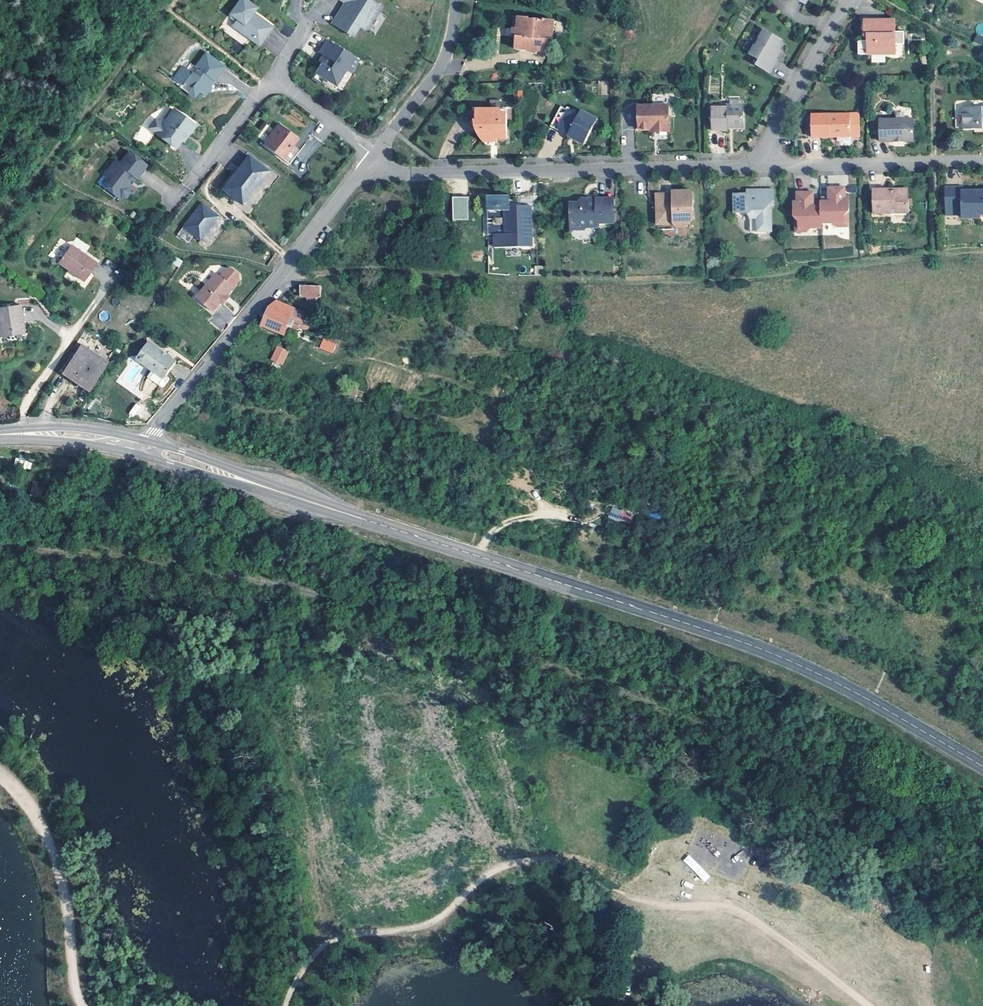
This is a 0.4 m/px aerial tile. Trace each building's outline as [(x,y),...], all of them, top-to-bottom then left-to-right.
[(254,0),(233,0),(228,7),(236,13),(231,20),(257,40),(272,20),(262,13),(261,15),(250,8),(251,6),(255,0),(254,0)] [(333,15),(354,29),(360,19),(365,22),(369,21),(383,0),(343,0),(333,15)] [(262,13),(251,6),(250,8),(261,15),(262,13)] [(527,15),(516,14),(516,16),(514,17),(512,19),(512,21),(512,22),(514,24),(515,24),(515,26),(511,26),(510,34),(514,34),(513,47),(524,48),(524,47),(533,47),(533,49),(545,50),(547,30),(551,30),(553,18),(541,17),(541,19),(536,17),(530,16),(529,17),(527,17),(527,15)] [(895,30),(895,20),(863,20),(863,34),(867,34),(867,40),(863,40),(857,40),(857,54),(895,53),(895,44),(903,44),(904,30),(895,30)] [(779,37),(761,27),(757,34),(753,35),(751,39),(752,43),(747,51),(756,56),(753,62),(768,71),(775,59),(775,56),(776,54),(774,53),(778,46),(781,41),(779,37)] [(360,52),(329,32),(320,45),(324,47),(326,49),(322,55),(317,65),(325,71),(337,78),(347,62),(352,65),(360,52)] [(982,41),(982,35),(975,34),(973,43),(982,45),(982,41)] [(183,61),(173,73),(181,80),(185,76),(192,82),(199,87),(205,91),(212,82),(209,80),(212,74),(214,76),(225,62),(206,48),(195,62),(198,64),(194,69),(183,61)] [(325,71),(317,65),(313,70),(322,76),(325,71)] [(192,82),(187,88),(194,93),(199,87),(192,82)] [(742,103),(725,102),(725,106),(711,106),(710,129),(727,129),(727,126),(727,124),(731,124),(732,126),(742,126),(742,103)] [(668,129),(668,103),(637,103),(637,127),(650,127),(657,127),(657,130),(668,129)] [(582,139),(590,126),(588,125),(592,116),(579,109),(576,114),(558,105),(547,125),(564,133),(568,131),(582,139)] [(191,132),(197,122),(176,106),(164,122),(158,131),(177,146),(189,130),(191,132)] [(963,106),(963,108),(956,108),(956,126),(963,126),(963,129),(982,128),(982,106),(963,106)] [(487,111),(487,107),(473,107),(473,129),(475,133),(480,140),(487,140),(487,137),(494,137),(504,137),(503,111),(487,111)] [(850,121),(849,113),(810,114),(810,137),(830,136),(830,134),(835,134),(838,136),(848,136),(850,133),(853,136),(859,136),(859,121),(850,121)] [(164,122),(157,117),(151,126),(158,131),(164,122)] [(293,141),(299,132),(279,117),(264,138),(284,153),(289,145),(287,144),(291,139),(293,141)] [(912,141),(912,119),(879,119),(880,142),(912,141)] [(140,130),(141,142),(151,142),(150,129),(140,130)] [(582,139),(568,131),(564,133),(580,142),(582,139)] [(293,141),(291,139),(287,144),(289,145),(284,153),(291,158),(300,146),(293,141)] [(266,164),(248,150),(238,163),(241,165),(237,170),(234,168),(222,184),(233,193),(242,200),(259,178),(257,176),(266,164)] [(141,168),(124,152),(114,162),(110,158),(97,171),(103,177),(95,184),(108,196),(115,198),(120,193),(120,187),(128,179),(129,180),(141,168)] [(269,165),(266,164),(257,176),(259,178),(269,165)] [(233,193),(222,184),(219,188),(231,196),(233,193)] [(773,203),(772,187),(755,188),(755,192),(745,192),(732,193),(733,212),(745,211),(749,215),(750,231),(772,230),(771,219),(770,203),(773,203)] [(827,201),(819,201),(820,205),(820,222),(831,222),(835,226),(839,222),(842,222),(842,215),(846,212),(847,211),(847,203),(843,203),(843,196),(843,187),(827,187),(827,197),(827,201)] [(961,187),(945,188),(945,215),(962,215),(962,219),(980,219),(980,217),(980,213),(982,213),(982,192),(981,192),(961,192),(961,187)] [(906,190),(904,188),(896,188),(895,191),(889,191),(889,189),(872,189),(873,213),(908,213),(908,190),(906,190)] [(593,197),(593,191),(586,198),(589,201),(593,201),(593,199),(611,199),(611,197),(593,197)] [(688,191),(679,191),(679,193),(679,197),(671,197),(671,193),(655,194),(655,220),(659,223),(672,224),(673,226),(683,226),(691,219),(690,193),(688,191)] [(820,222),(820,205),(812,205),(812,201),(812,192),(796,192),(796,201),(796,208),(792,208),(792,216),(794,217),(797,220),(798,227),(801,227),(805,231),(809,227),(820,227),(820,222)] [(507,204),(507,194),(484,194),(485,246),(529,247),(528,205),(507,204)] [(452,196),(452,220),(468,220),(468,196),(452,196)] [(589,201),(586,198),(578,198),(576,201),(576,202),(567,202),(567,214),(572,219),(572,220),(570,221),(577,229),(582,223),(585,223),(585,226),(596,226),(596,222),(611,222),(611,199),(593,199),(593,201),(589,201)] [(218,212),(201,199),(182,223),(193,231),(199,236),(218,212)] [(839,222),(835,226),(846,226),(846,212),(842,215),(842,222),(839,222)] [(572,219),(567,214),(568,229),(577,229),(570,221),(572,220),(572,219)] [(794,231),(805,231),(801,227),(798,227),(797,220),(794,217),(794,231)] [(187,239),(193,231),(182,223),(176,230),(187,239)] [(97,268),(72,247),(59,263),(69,272),(70,271),(77,277),(76,278),(83,284),(97,268)] [(188,259),(181,254),(177,259),(184,265),(188,259)] [(199,292),(217,307),(224,299),(231,290),(230,289),(242,274),(242,269),(234,263),(231,263),(224,271),(219,267),(199,292)] [(321,297),(322,285),(301,285),(301,297),(310,297),(310,300),(316,300),(316,297),(321,297)] [(233,293),(231,290),(224,299),(227,301),(233,293)] [(294,308),(278,300),(270,307),(262,325),(284,335),(286,329),(294,332),(297,326),(302,328),(302,327),(306,329),(312,326),(314,324),(314,321),(311,315),(308,313),(308,312),(294,308)] [(19,306),(0,306),(0,332),(11,332),(11,325),(20,325),(19,306)] [(104,311),(98,315),(102,322),(109,317),(104,311)] [(341,323),(334,321),(327,343),(334,345),(341,323)] [(176,360),(149,340),(136,358),(153,370),(149,376),(164,387),(170,378),(167,374),(176,360)] [(104,360),(80,343),(62,369),(86,386),(104,360)] [(270,359),(282,366),(289,351),(277,345),(270,359)] [(132,416),(140,406),(136,403),(128,413),(132,416)] [(14,467),(31,469),(32,460),(15,458),(14,467)] [(608,518),(631,524),(634,513),(611,507),(608,518)] [(704,882),(710,876),(689,853),(683,859),(704,882)]
